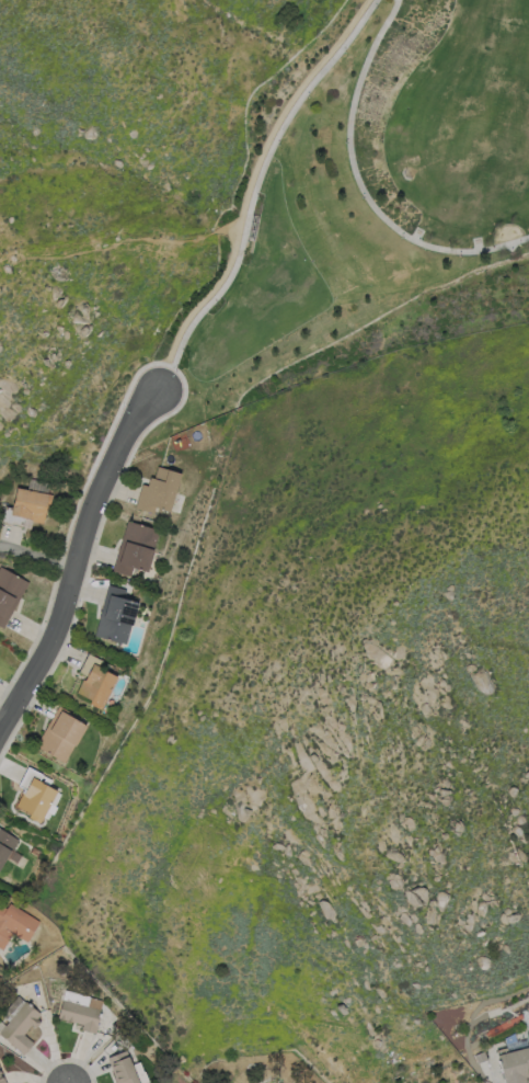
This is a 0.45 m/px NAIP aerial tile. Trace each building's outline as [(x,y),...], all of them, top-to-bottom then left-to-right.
[(250,214),(244,238),(253,240),(257,215),(250,214)] [(179,472),(168,511),(153,506),(151,512),(133,506),(139,483),(145,485),(148,476),(151,477),(156,466),(179,472)] [(55,495),(53,505),(47,504),(44,524),(33,522),(33,520),(11,515),(18,488),(55,495)] [(154,550),(148,572),(133,568),(130,577),(113,571),(128,521),(159,531),(153,550),(154,550)] [(3,628),(0,626),(0,567),(28,583),(3,628)] [(139,603),(133,626),(131,625),(126,643),(95,636),(108,585),(126,591),(124,600),(139,603)] [(118,677),(101,710),(90,704),(92,700),(77,693),(83,680),(85,681),(94,664),(105,670),(104,670),(118,677)] [(61,711),(88,727),(76,746),(74,745),(65,764),(36,746),(48,725),(51,727),(61,711)] [(57,791),(41,823),(30,818),(31,814),(16,807),(23,794),(24,795),(33,777),(45,784),(44,785),(57,791)] [(19,841),(0,870),(0,829),(19,841)] [(41,851),(37,857),(31,853),(34,847),(41,851)] [(3,950),(0,948),(0,905),(8,909),(11,903),(39,922),(27,943),(13,934),(3,950)] [(97,1027),(96,1034),(82,1030),(83,1025),(58,1018),(64,1001),(101,1011),(96,1027),(97,1027)] [(23,1056),(0,1035),(0,1032),(26,1002),(41,1015),(37,1018),(42,1022),(36,1028),(32,1025),(23,1035),(33,1044),(23,1056)] [(528,1071),(528,1076),(527,1078),(528,1082),(504,1082),(497,1056),(528,1047),(528,1071)] [(126,1050),(140,1082),(117,1082),(107,1058),(126,1050)] [(487,1060),(479,1063),(475,1056),(484,1051),(487,1060)] [(138,1082),(145,1082),(139,1061),(132,1063),(138,1082)]
